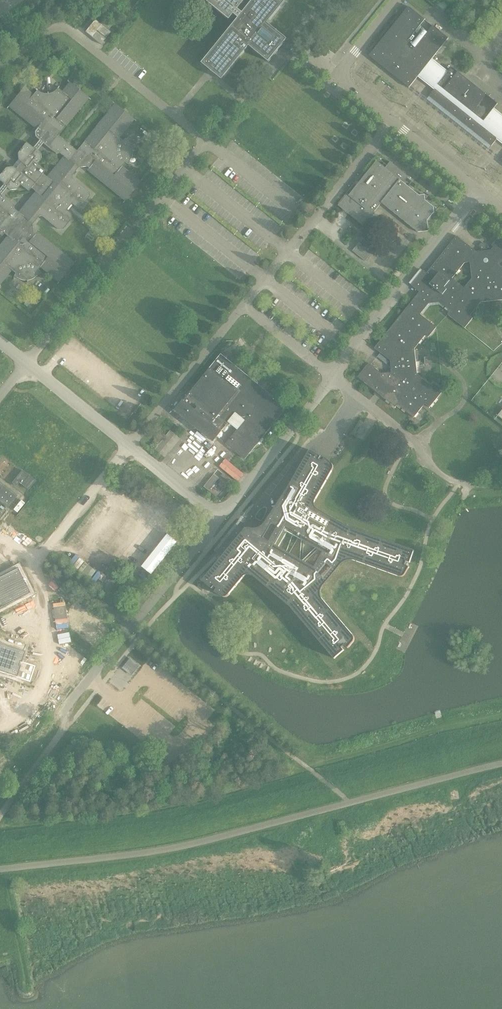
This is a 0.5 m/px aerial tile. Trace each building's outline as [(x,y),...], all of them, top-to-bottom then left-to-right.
[(230,20),(234,15),(239,19),(202,64),(222,80),(249,46),(267,61),(269,62),(288,39),(268,23),(286,1),(285,0),(254,0),(243,13),(239,9),(246,0),(205,0),(230,20)] [(450,5),(444,0),(440,0),(437,5),(445,11),(447,8),(450,5)] [(409,7),(408,7),(409,8),(409,9),(372,55),(371,56),(369,56),(370,56),(371,56),(410,87),(409,88),(419,76),(435,89),(429,97),(430,97),(492,146),(491,146),(492,146),(498,139),(501,142),(501,116),(494,110),(498,104),(452,67),(448,73),(432,60),(449,39),(448,38),(448,39),(433,28),(434,27),(433,26),(416,48),(408,42),(426,20),(425,20),(424,21),(409,9),(409,7)] [(100,44),(110,32),(95,20),(85,32),(100,44)] [(0,189),(0,230),(4,234),(9,237),(2,246),(1,245),(0,246),(0,283),(11,269),(16,273),(15,275),(14,277),(18,278),(20,279),(22,280),(25,281),(27,281),(28,285),(28,281),(30,280),(33,279),(35,278),(37,276),(40,274),(39,272),(37,271),(41,266),(60,281),(65,276),(70,270),(74,264),(55,249),(56,249),(46,240),(45,241),(36,233),(35,234),(34,233),(33,227),(33,225),(39,217),(42,216),(42,217),(58,229),(64,228),(71,220),(70,214),(67,211),(67,210),(68,211),(72,205),(71,205),(72,204),(76,207),(83,206),(89,198),(88,191),(73,179),(72,176),(79,168),(81,167),(81,168),(87,167),(89,168),(88,169),(97,177),(107,186),(108,185),(126,200),(131,194),(136,188),(140,183),(121,168),(125,163),(127,164),(129,165),(129,164),(130,161),(131,159),(132,156),(133,154),(133,151),(137,151),(137,150),(133,151),(132,148),(131,146),(130,144),(128,142),(127,140),(126,139),(124,140),(123,141),(118,137),(133,118),(127,113),(123,110),(116,105),(101,123),(100,123),(92,133),(93,133),(86,142),(85,141),(77,151),(69,144),(66,142),(58,136),(66,126),(65,125),(72,117),(73,117),(81,107),(81,106),(88,97),(81,91),(77,88),(71,83),(63,93),(58,89),(59,87),(58,88),(57,90),(55,92),(53,93),(51,94),(48,94),(47,81),(46,81),(48,94),(46,94),(43,94),(41,93),(38,92),(37,90),(36,89),(36,90),(37,91),(33,96),(23,88),(18,95),(14,100),(10,105),(19,113),(18,114),(28,122),(29,121),(36,127),(38,128),(37,129),(36,131),(38,132),(36,134),(36,138),(40,140),(33,148),(26,143),(18,153),(19,160),(21,163),(16,170),(13,167),(6,168),(0,175),(0,181),(4,184),(1,187),(6,191),(8,188),(10,190),(17,189),(21,185),(29,191),(32,188),(34,190),(45,176),(43,174),(46,171),(37,164),(41,160),(40,153),(38,151),(44,144),(56,154),(60,153),(64,156),(47,177),(45,176),(35,190),(36,191),(19,212),(15,209),(15,205),(2,195),(5,191),(1,188),(0,189)] [(434,212),(434,207),(425,201),(425,195),(420,196),(417,193),(403,183),(408,177),(391,162),(390,162),(385,169),(377,162),(367,174),(350,195),(348,194),(339,206),(344,210),(349,214),(363,225),(363,226),(382,203),(418,232),(429,231),(428,221),(434,212)] [(482,249),(480,252),(477,252),(457,236),(440,257),(427,274),(424,271),(412,286),(420,292),(413,301),(375,348),(391,361),(392,373),(382,374),(369,364),(358,377),(376,392),(374,394),(379,398),(381,396),(396,408),(398,405),(414,418),(426,404),(430,408),(444,391),(434,383),(431,386),(418,375),(416,349),(427,335),(430,338),(438,328),(422,314),(430,304),(442,302),(452,311),(449,315),(466,329),(474,319),(471,316),(483,303),(501,300),(501,238),(500,239),(498,240),(497,241),(495,242),(492,246),(494,247),(491,251),(489,251),(486,249),(482,249)] [(366,261),(372,253),(359,243),(353,251),(366,261)] [(230,362),(221,354),(210,368),(183,401),(175,411),(213,442),(217,437),(229,422),(238,429),(226,444),(245,460),(273,426),(283,412),(287,408),(230,362)] [(155,449),(160,454),(176,435),(171,431),(155,449)] [(283,598),(335,659),(336,658),(334,655),(345,645),(348,648),(354,642),(354,641),(355,640),(355,639),(355,638),(355,637),(354,637),(354,636),(354,635),(317,592),(316,592),(315,591),(344,556),(345,557),(400,577),(401,577),(402,577),(403,577),(403,576),(404,576),(404,575),(405,575),(405,574),(406,574),(410,567),(406,565),(407,562),(410,563),(415,551),(340,524),(339,525),(311,509),(333,470),(333,469),(334,469),(334,468),(334,467),(334,466),(333,465),(333,464),(332,464),(332,463),(328,460),(326,458),(323,462),(319,459),(318,460),(310,454),(312,451),(310,450),(282,501),(283,501),(262,537),(241,537),(240,536),(220,560),(203,581),(204,582),(206,579),(218,589),(215,592),(223,597),(224,597),(225,597),(226,597),(227,597),(228,596),(229,596),(229,595),(251,569),(284,597),(283,598)] [(12,483),(16,486),(19,482),(28,490),(36,481),(23,470),(12,483)] [(0,483),(0,501),(7,507),(16,496),(0,483)] [(20,598),(25,596),(20,585),(18,582),(13,571),(0,577),(0,609),(20,598)] [(30,682),(31,680),(45,684),(48,673),(35,668),(35,666),(21,662),(27,644),(0,636),(0,672),(30,682)]
